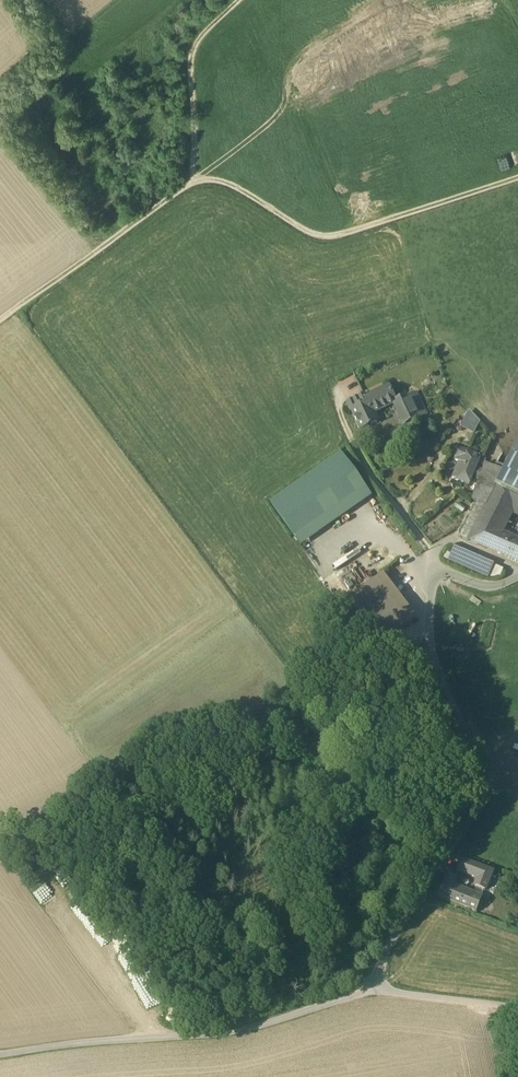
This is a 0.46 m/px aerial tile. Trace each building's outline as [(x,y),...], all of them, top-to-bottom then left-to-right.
[(366,400),(367,404),(368,404),(371,410),(394,400),(389,390),(366,400)] [(416,393),(408,397),(413,395),(415,401),(411,403),(418,420),(427,417),(416,393)] [(364,396),(353,401),(356,409),(367,404),(366,400),(364,396)] [(408,397),(394,403),(405,427),(419,421),(411,403),(408,397)] [(356,409),(353,401),(347,404),(351,412),(351,411),(356,409)] [(356,409),(351,411),(361,431),(377,424),(371,410),(368,404),(367,404),(356,409)] [(469,413),(462,427),(473,433),(479,423),(469,413)] [(480,458),(455,446),(450,456),(456,459),(455,461),(459,463),(475,469),(477,465),(480,458)] [(342,448),(270,500),(301,544),(374,492),(342,448)] [(513,449),(503,471),(498,482),(517,491),(517,451),(513,449)] [(486,460),(480,458),(477,465),(483,468),(485,464),(486,460)] [(475,469),(459,463),(452,478),(468,486),(472,478),(475,469)] [(503,471),(485,464),(483,468),(482,472),(479,481),(471,502),(476,503),(477,503),(485,507),(498,482),(503,471)] [(482,472),(475,469),(472,478),(479,481),(482,472)] [(498,482),(485,507),(468,541),(479,546),(504,557),(511,541),(501,536),(514,510),(517,512),(517,491),(498,482)] [(476,503),(460,537),(468,541),(485,507),(477,503),(476,503)] [(511,541),(504,557),(517,564),(517,544),(511,541)] [(494,566),(454,548),(450,556),(446,554),(444,560),(487,580),(488,578),(493,568),(494,566)] [(502,572),(493,568),(488,578),(499,579),(502,572)] [(420,616),(387,573),(351,599),(384,644),(420,616)] [(507,622),(509,628),(507,629),(509,635),(517,632),(517,618),(507,622)] [(494,870),(463,858),(460,867),(480,875),(475,888),(485,892),(494,870)] [(460,875),(450,871),(442,892),(480,908),(485,897),(456,885),(460,875)]
